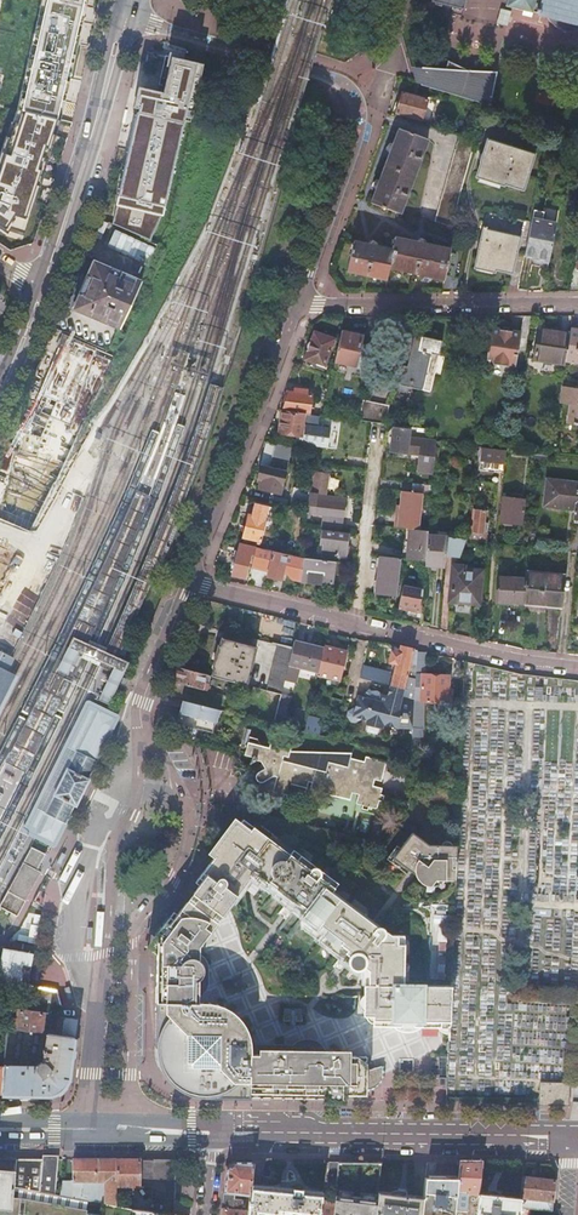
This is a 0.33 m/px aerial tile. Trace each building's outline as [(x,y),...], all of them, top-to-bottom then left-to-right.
[(24,103),(10,153),(2,151),(0,157),(0,223),(3,226),(19,228),(55,112),(81,0),(47,0),(24,103)] [(454,7),(464,10),(467,0),(433,0),(433,2),(454,7)] [(506,6),(533,14),(537,0),(508,0),(506,6)] [(541,10),(538,9),(537,13),(540,13),(539,15),(549,18),(551,21),(554,25),(558,28),(562,30),(566,32),(571,33),(575,33),(577,32),(577,0),(543,0),(541,10)] [(203,63),(149,49),(136,57),(101,219),(159,243),(171,217),(203,63)] [(492,98),(497,76),(491,75),(492,72),(469,71),(449,61),(447,69),(422,67),(421,85),(487,104),(486,106),(490,106),(491,106),(490,105),(492,98)] [(403,92),(397,114),(431,124),(437,102),(403,92)] [(380,181),(371,204),(400,214),(427,140),(399,129),(392,148),(380,181)] [(476,140),(460,135),(435,222),(451,227),(476,140)] [(487,139),(475,177),(504,186),(505,184),(524,190),(535,154),(487,139)] [(548,268),(557,224),(543,221),(544,212),(534,210),(532,221),(525,255),(535,257),(534,260),(536,262),(541,263),(541,267),(545,267),(548,268)] [(521,237),(525,220),(487,211),(483,228),(521,237)] [(516,259),(524,261),(525,255),(532,221),(525,220),(521,237),(516,259)] [(513,273),(516,259),(521,237),(483,228),(475,267),(485,270),(495,272),(496,269),(513,273)] [(354,242),(347,272),(387,280),(389,268),(444,280),(450,250),(395,238),(392,250),(379,247),(354,242)] [(122,325),(140,284),(108,271),(110,268),(96,262),(75,310),(90,316),(91,313),(122,325)] [(90,316),(120,328),(122,325),(91,313),(90,316)] [(571,328),(570,335),(565,363),(577,365),(577,364),(577,330),(571,328)] [(506,331),(491,329),(486,363),(516,367),(521,333),(506,331)] [(565,363),(570,335),(557,333),(548,332),(538,330),(534,360),(553,363),(565,365),(565,363)] [(314,332),(305,360),(315,364),(314,367),(324,370),(336,335),(325,331),(324,335),(314,332)] [(352,333),(342,331),(335,361),(356,366),(355,367),(370,371),(375,348),(360,345),(362,336),(352,333)] [(404,366),(399,384),(431,392),(434,378),(432,377),(437,356),(439,356),(442,342),(429,339),(415,336),(407,367),(404,366)] [(127,604),(107,648),(117,652),(143,591),(166,536),(192,468),(208,422),(219,387),(208,384),(195,425),(186,454),(174,487),(147,555),(127,604)] [(562,387),(559,403),(570,405),(567,424),(577,426),(577,392),(575,389),(562,387)] [(284,411),(310,415),(312,395),(306,394),(307,391),(297,389),(296,393),(290,392),(284,411)] [(359,422),(380,424),(385,425),(389,406),(364,401),(359,422)] [(303,430),(320,433),(323,417),(310,415),(284,411),(282,411),(279,430),(290,432),(290,435),(302,437),(303,430)] [(433,474),(436,442),(436,441),(408,438),(409,431),(394,430),(391,452),(421,456),(420,472),(433,474)] [(261,466),(258,479),(261,480),(259,489),(280,494),(285,472),(292,448),(275,444),(269,468),(261,466)] [(505,451),(484,449),(482,462),(504,464),(505,451)] [(328,474),(313,472),(310,493),(326,495),(328,474)] [(341,473),(339,491),(356,493),(358,475),(341,473)] [(544,506),(576,510),(576,512),(575,512),(575,515),(576,515),(575,520),(577,520),(577,483),(548,480),(544,506)] [(396,517),(394,528),(410,530),(419,531),(423,495),(432,496),(432,487),(414,485),(413,494),(401,492),(400,506),(399,517),(396,517)] [(294,489),(291,506),(305,509),(309,492),(294,489)] [(78,641),(84,644),(119,566),(148,494),(135,490),(113,540),(90,588),(67,635),(33,701),(3,762),(23,772),(58,702),(79,653),(74,651),(63,674),(59,672),(54,670),(70,637),(78,641)] [(310,495),(307,510),(305,519),(311,520),(312,514),(325,516),(323,530),(341,532),(343,521),(342,521),(346,500),(310,495)] [(502,497),(499,523),(522,525),(524,499),(502,497)] [(250,507),(243,538),(246,538),(245,541),(254,544),(255,540),(260,541),(268,508),(254,505),(254,508),(250,507)] [(473,534),(483,535),(486,513),(476,512),(473,534)] [(410,530),(406,560),(426,563),(428,535),(429,532),(419,531),(410,530)] [(322,532),(320,545),(324,545),(322,555),(345,558),(348,535),(322,532)] [(448,538),(428,535),(426,563),(426,565),(445,568),(446,561),(447,556),(448,538)] [(465,540),(448,538),(447,556),(459,557),(465,540)] [(256,547),(241,544),(239,552),(236,551),(233,561),(236,562),(233,575),(246,578),(251,556),(254,556),(256,547)] [(256,547),(254,556),(251,568),(269,572),(268,578),(280,581),(282,575),(283,571),(288,573),(287,575),(293,580),(295,581),(299,557),(274,552),(256,547)] [(401,559),(381,557),(376,593),(396,596),(401,559)] [(333,562),(304,558),(299,581),(301,581),(300,583),(307,584),(329,587),(330,586),(333,562)] [(355,564),(340,562),(338,576),(353,579),(355,564)] [(453,566),(450,602),(480,606),(483,572),(466,570),(466,567),(453,566)] [(564,576),(526,572),(526,579),(525,604),(524,609),(546,612),(546,609),(546,606),(561,608),(564,576)] [(497,602),(525,604),(526,579),(498,577),(497,602)] [(329,587),(307,584),(306,589),(332,593),(333,586),(330,586),(329,587)] [(421,614),(424,590),(403,586),(399,609),(421,614)] [(242,622),(238,636),(262,642),(265,628),(242,622)] [(262,642),(278,646),(291,649),(294,637),(275,632),(273,629),(265,627),(265,628),(262,642)] [(65,647),(54,670),(59,672),(63,674),(74,651),(79,653),(110,667),(96,698),(102,701),(107,703),(121,672),(126,663),(84,644),(78,641),(70,637),(65,647)] [(211,677),(246,686),(256,648),(221,639),(219,647),(218,646),(212,669),(213,670),(211,677)] [(288,666),(284,682),(295,684),(299,669),(317,673),(323,649),(294,642),(292,649),(288,666)] [(417,650),(395,645),(393,652),(392,652),(389,663),(393,663),(392,667),(395,668),(394,675),(416,680),(417,652),(417,650)] [(278,646),(267,692),(281,696),(284,682),(288,666),(292,649),(291,649),(278,646)] [(323,649),(317,673),(317,676),(340,682),(347,652),(324,646),(323,649)] [(416,680),(415,692),(415,700),(421,700),(421,702),(452,703),(453,690),(449,690),(449,677),(426,675),(427,653),(417,652),(416,680)] [(8,674),(6,674),(13,660),(0,653),(0,689),(8,674)] [(391,674),(363,667),(360,678),(366,679),(381,683),(392,686),(415,692),(416,680),(394,675),(391,674)] [(179,670),(175,683),(207,692),(208,684),(205,683),(207,676),(179,669),(179,670)] [(415,692),(392,686),(389,697),(383,695),(377,692),(371,692),(370,693),(367,696),(366,699),(359,697),(356,707),(349,712),(348,716),(351,721),(355,722),(362,718),(368,720),(367,723),(382,727),(383,724),(397,728),(413,729),(414,703),(415,700),(415,692)] [(263,707),(259,722),(274,725),(281,696),(267,692),(252,688),(248,702),(248,703),(263,707)] [(291,698),(281,696),(274,725),(284,728),(291,698)] [(114,717),(115,714),(99,706),(87,700),(20,831),(24,833),(34,838),(41,824),(43,820),(46,814),(45,814),(74,757),(76,752),(95,762),(117,718),(114,717)] [(183,702),(179,717),(214,726),(214,724),(216,725),(220,712),(183,702)] [(307,717),(304,731),(319,735),(322,720),(307,716),(307,717)] [(214,726),(179,717),(177,725),(212,734),(214,726)] [(292,746),(287,745),(282,747),(271,744),(270,749),(262,747),(258,741),(250,739),(245,757),(255,760),(255,761),(253,761),(253,764),(257,762),(261,763),(265,771),(258,775),(257,776),(257,777),(256,779),(257,781),(257,782),(259,783),(260,784),(261,784),(263,784),(264,784),(275,777),(277,778),(274,793),(279,794),(278,797),(285,799),(286,796),(309,802),(313,785),(317,786),(316,791),(355,802),(357,796),(362,797),(361,806),(366,807),(366,811),(372,812),(373,809),(379,811),(381,810),(383,803),(386,804),(387,798),(385,798),(386,791),(377,789),(378,782),(385,784),(388,771),(320,753),(291,752),(292,746)] [(41,824),(34,838),(29,847),(31,848),(24,860),(0,907),(18,917),(41,873),(37,871),(39,868),(51,843),(54,845),(54,844),(61,831),(65,823),(66,824),(74,807),(76,807),(84,792),(89,781),(88,780),(96,762),(95,762),(76,752),(74,757),(45,814),(46,814),(43,820),(51,824),(49,828),(41,824)] [(320,753),(388,771),(390,764),(369,759),(368,764),(354,761),(355,755),(320,753)] [(201,1095),(204,1099),(273,1100),(287,1101),(299,1101),(330,1101),(342,1101),(343,1095),(365,1096),(365,1092),(368,1093),(370,1091),(373,1092),(375,1089),(378,1089),(379,1086),(382,1084),(381,1080),(384,1079),(382,1076),(384,1073),(382,1070),(383,1067),(366,1072),(366,1064),(360,1061),(356,1060),(356,1057),(342,1057),(334,1052),(333,1051),(332,1051),(331,1051),(330,1051),(326,1051),(322,1051),(322,1047),(319,1044),(316,1042),(312,1041),(309,1040),(305,1040),(301,1041),(298,1042),(294,1044),(292,1046),(284,1046),(283,1046),(276,1046),(255,1045),(250,1045),(248,1037),(245,1029),(242,1024),(241,1022),(235,1016),(229,1011),(222,1007),(216,1005),(208,1003),(200,1003),(198,1003),(198,999),(201,998),(203,996),(205,994),(206,992),(207,989),(208,986),(208,985),(208,967),(207,964),(205,960),(203,958),(200,955),(199,955),(199,948),(210,933),(228,909),(249,881),(251,878),(255,881),(258,877),(268,884),(267,885),(275,892),(276,890),(297,906),(296,907),(305,914),(302,918),(306,921),(325,935),(324,937),(347,955),(348,953),(354,957),(349,964),(357,971),(358,969),(361,966),(368,971),(368,986),(364,986),(364,988),(367,988),(367,993),(364,994),(363,1016),(366,1017),(366,1020),(368,1022),(371,1024),(373,1024),(373,1026),(396,1027),(418,1027),(439,1027),(449,1028),(451,987),(403,987),(404,945),(397,945),(397,936),(391,936),(386,932),(385,934),(384,933),(383,932),(383,931),(382,930),(381,929),(380,929),(379,929),(378,929),(377,928),(378,926),(372,921),(333,892),(338,884),(326,876),(323,873),(321,875),(321,874),(320,873),(320,872),(319,871),(318,871),(318,870),(317,869),(315,869),(314,869),(313,869),(315,867),(294,851),(290,855),(243,820),(240,825),(232,836),(227,832),(222,838),(223,839),(210,856),(215,859),(209,867),(196,885),(199,887),(176,917),(173,917),(172,919),(171,918),(155,939),(161,944),(157,949),(157,955),(155,1048),(158,1051),(159,1059),(161,1067),(165,1074),(168,1078),(170,1080),(173,1083),(176,1086),(182,1090),(190,1093),(197,1095),(201,1095)] [(456,879),(458,844),(442,847),(429,847),(412,834),(401,849),(398,853),(395,850),(387,860),(406,875),(410,871),(415,875),(415,876),(416,876),(416,877),(416,878),(417,878),(417,879),(418,880),(419,881),(419,882),(420,882),(420,883),(421,883),(421,884),(422,884),(426,878),(430,882),(443,880),(456,879)] [(343,960),(347,955),(324,937),(325,935),(306,921),(306,929),(321,941),(320,943),(343,960)] [(361,986),(364,986),(368,986),(368,971),(361,966),(358,969),(362,972),(361,986)] [(27,1004),(60,1010),(60,1007),(56,992),(30,988),(27,1004)] [(283,1009),(283,1016),(291,1016),(291,1022),(291,1025),(294,1025),(294,1022),(294,1016),(303,1016),(303,1009),(283,1009)] [(7,1028),(41,1033),(41,1029),(44,1015),(19,1011),(17,1020),(8,1019),(8,1020),(0,1019),(0,1027),(7,1028)] [(50,1030),(41,1029),(41,1033),(44,1034),(74,1038),(77,1020),(59,1018),(57,1030),(51,1030),(50,1030)] [(40,1063),(44,1034),(41,1033),(7,1028),(4,1063),(40,1063)] [(40,1063),(4,1063),(4,1067),(1,1095),(47,1096),(57,1095),(64,1090),(67,1085),(69,1077),(74,1038),(44,1034),(40,1063)] [(539,1081),(539,1103),(569,1104),(570,1082),(539,1081)] [(56,1155),(40,1155),(40,1159),(37,1193),(55,1196),(56,1155)] [(12,1198),(13,1188),(16,1160),(0,1159),(0,1214),(10,1214),(12,1198)] [(40,1159),(16,1160),(13,1188),(37,1193),(40,1159)] [(73,1161),(73,1182),(63,1182),(62,1197),(73,1199),(73,1195),(83,1195),(83,1197),(105,1198),(105,1205),(115,1206),(116,1195),(116,1188),(116,1174),(117,1161),(73,1161)] [(151,1200),(152,1200),(174,1200),(174,1162),(152,1162),(142,1161),(117,1161),(116,1174),(116,1188),(119,1188),(142,1188),(151,1188),(151,1200)] [(226,1168),(222,1209),(240,1211),(241,1200),(234,1199),(235,1195),(250,1196),(251,1187),(253,1162),(234,1162),(226,1168)] [(339,1163),(329,1163),(328,1177),(337,1178),(339,1163)] [(335,1200),(350,1203),(351,1197),(348,1197),(349,1189),(350,1183),(353,1183),(356,1167),(356,1163),(339,1163),(337,1178),(337,1187),(335,1200)] [(369,1205),(376,1206),(378,1193),(381,1163),(365,1163),(363,1168),(361,1184),(364,1185),(363,1191),(362,1199),(359,1198),(359,1204),(369,1205)] [(460,1164),(458,1179),(455,1214),(476,1214),(479,1194),(482,1164),(460,1164)] [(523,1176),(521,1198),(520,1207),(552,1211),(556,1172),(550,1165),(540,1165),(539,1178),(523,1176)] [(424,1198),(423,1214),(455,1214),(458,1179),(426,1179),(424,1196),(425,1196),(424,1198)] [(247,1212),(247,1214),(320,1214),(321,1202),(322,1195),(311,1194),(311,1195),(301,1194),(302,1190),(292,1189),(292,1193),(274,1191),(262,1190),(262,1188),(251,1187),(250,1196),(248,1212),(247,1212)] [(378,1193),(376,1206),(375,1214),(423,1214),(424,1198),(378,1193)] [(520,1207),(521,1198),(479,1194),(476,1214),(519,1214),(520,1207)] [(87,1214),(87,1211),(12,1198),(10,1214),(91,1214),(87,1214)] [(335,1200),(335,1203),(333,1214),(375,1214),(376,1206),(369,1205),(359,1204),(350,1203),(335,1200)] [(320,1214),(333,1214),(335,1203),(321,1202),(320,1214)] [(133,1209),(115,1206),(105,1205),(103,1204),(101,1214),(132,1214),(133,1209)]
